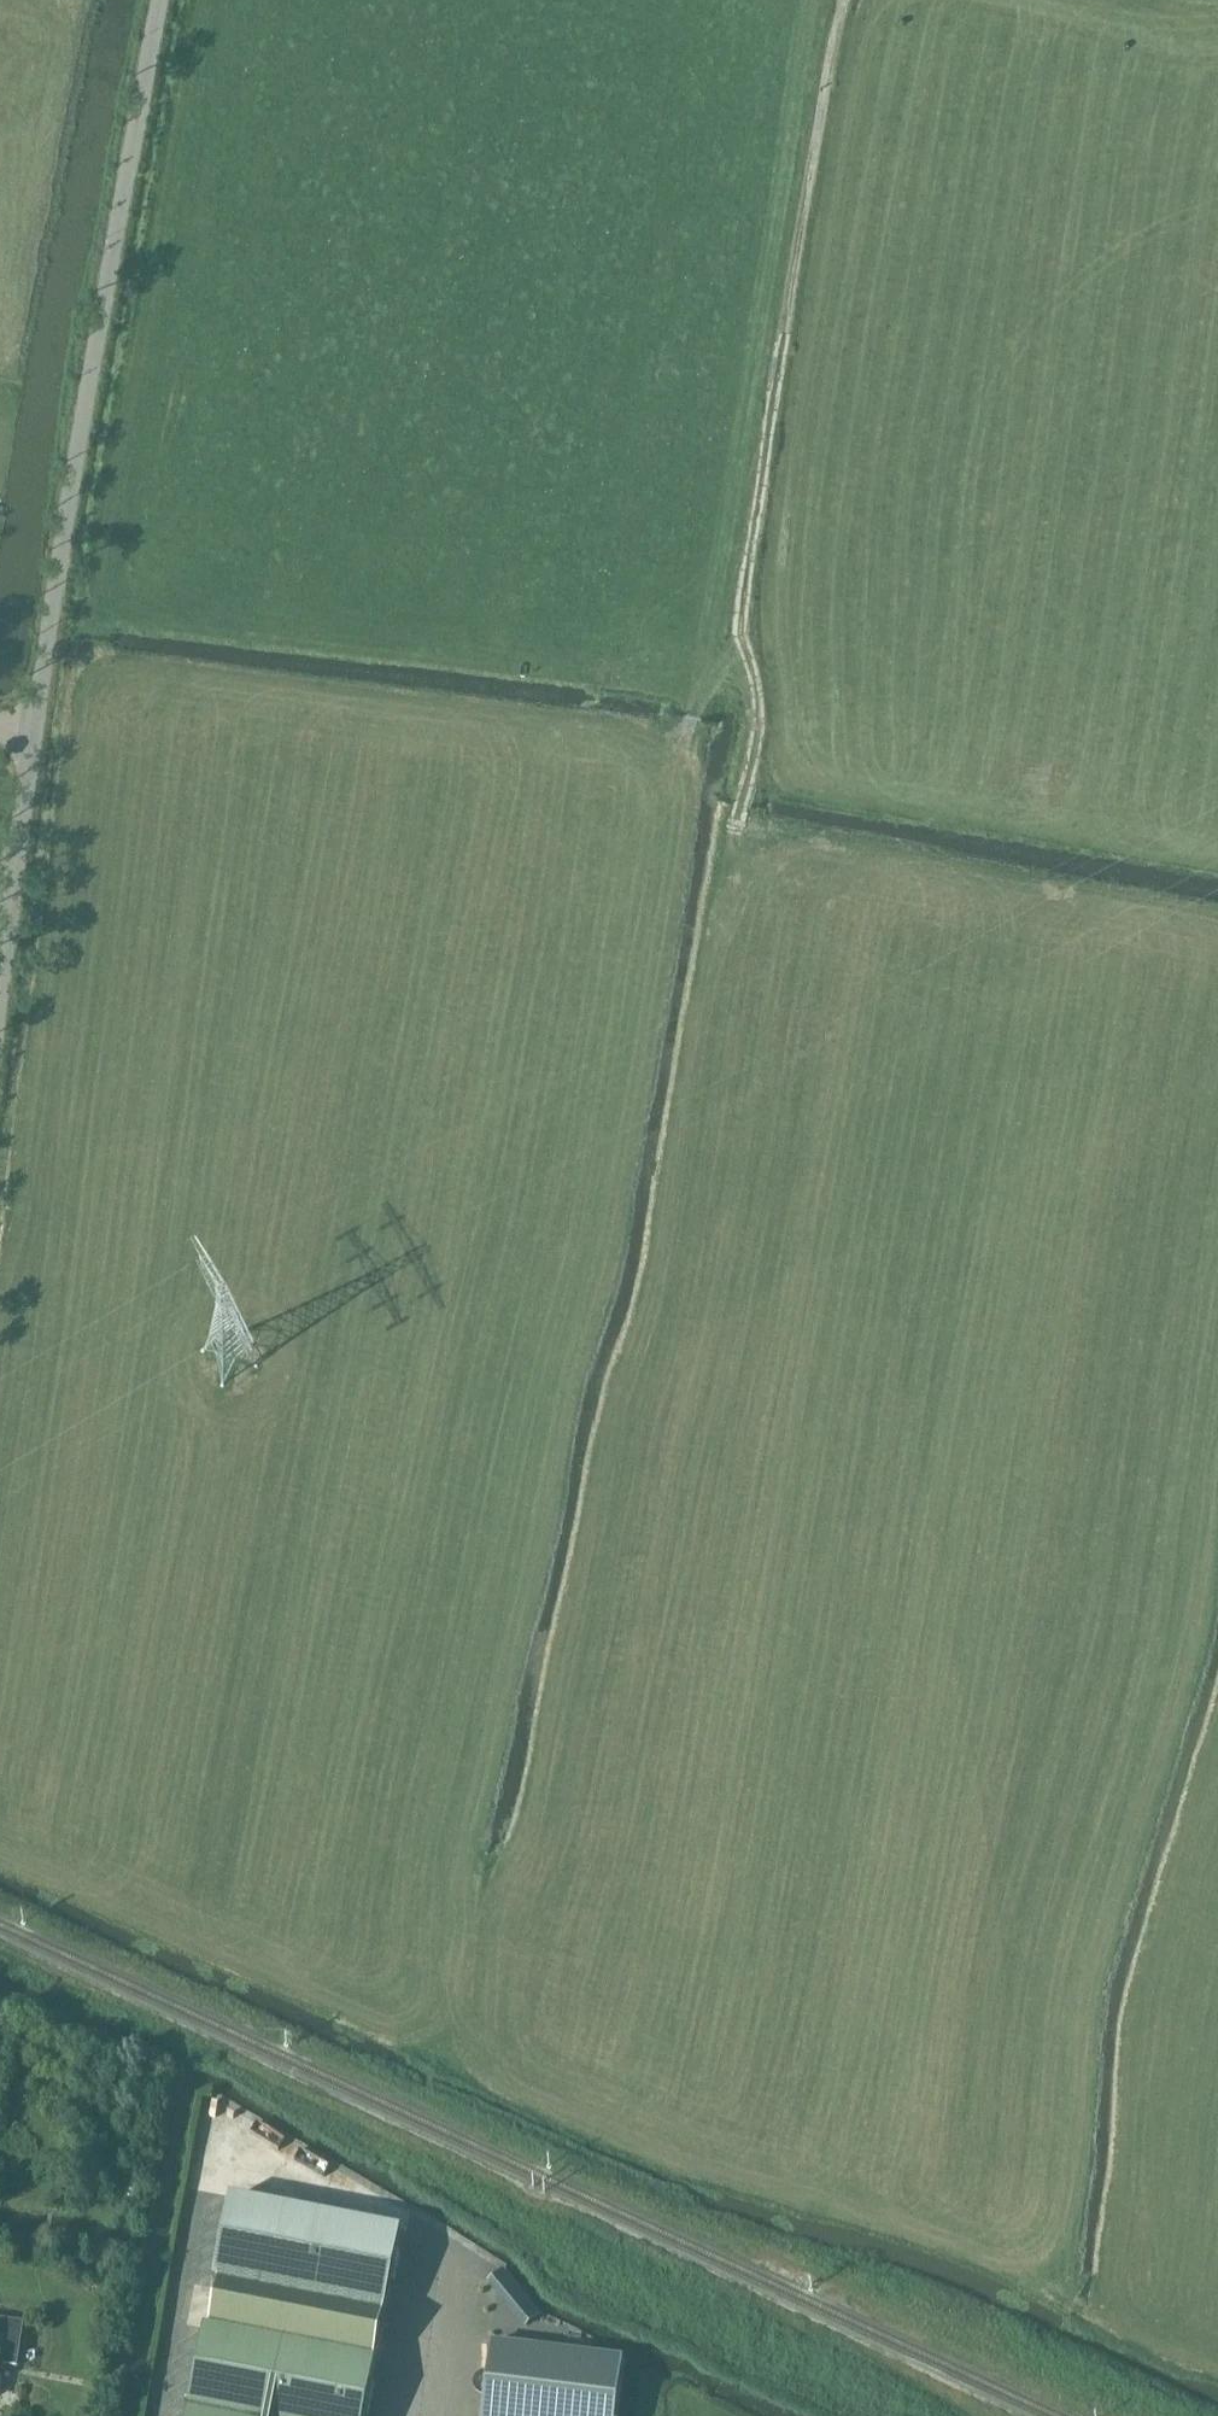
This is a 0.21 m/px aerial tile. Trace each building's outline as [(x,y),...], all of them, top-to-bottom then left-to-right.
[(233,2200),(191,2415),(368,2415),(403,2232),(233,2200)] [(504,2271),(489,2283),(503,2300),(518,2287),(504,2271)] [(4,2364),(17,2366),(22,2325),(0,2322),(0,2390),(4,2364)] [(622,2359),(493,2343),(483,2415),(614,2415),(622,2359)]
